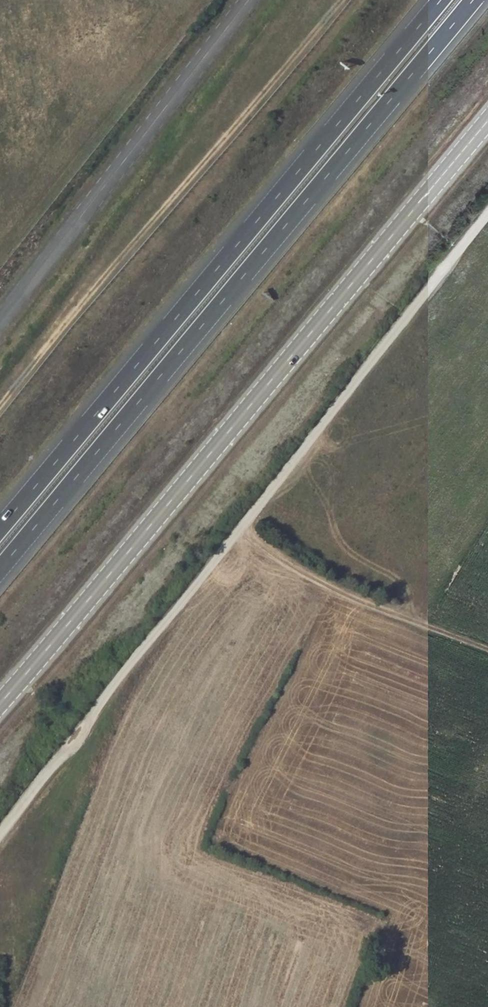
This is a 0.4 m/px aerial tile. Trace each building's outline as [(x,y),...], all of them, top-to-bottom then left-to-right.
[(18,504),(13,500),(0,515),(0,525),(18,504)]
